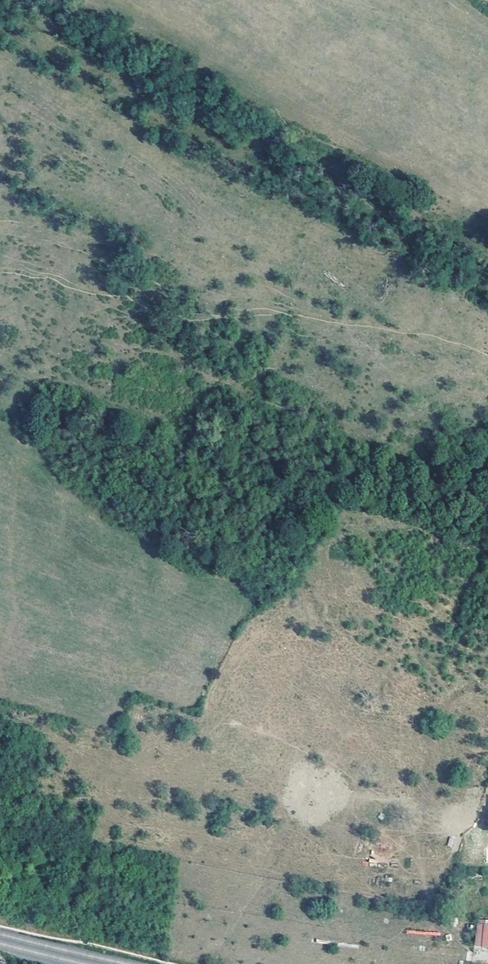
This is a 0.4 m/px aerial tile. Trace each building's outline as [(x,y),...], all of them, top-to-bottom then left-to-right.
[(483,923),(480,949),(487,949),(487,924),(483,923)]
